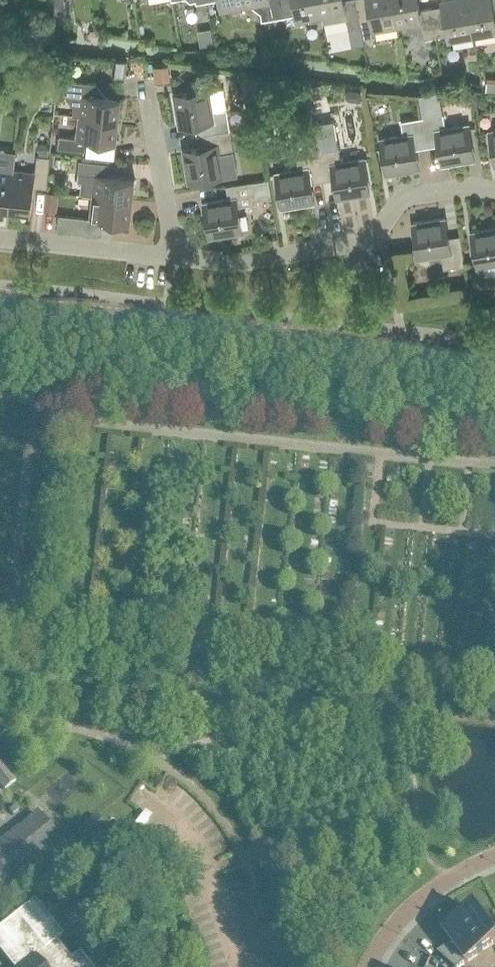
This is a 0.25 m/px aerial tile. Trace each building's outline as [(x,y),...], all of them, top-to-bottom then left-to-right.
[(67,12),(65,0),(52,0),(54,15),(67,12)] [(209,2),(221,0),(222,7),(247,2),(261,13),(263,21),(273,19),(286,16),(283,0),(208,0),(209,2)] [(320,0),(283,0),(286,16),(297,14),(299,21),(323,16),(320,0)] [(357,0),(320,0),(323,16),(346,12),(350,32),(362,29),(357,0)] [(394,0),(357,0),(362,29),(374,27),(374,30),(398,25),(394,0)] [(398,25),(422,20),(426,41),(438,38),(432,8),(420,10),(418,0),(394,0),(398,25)] [(468,0),(443,0),(444,6),(432,8),(438,38),(450,36),(450,39),(474,34),(468,0)] [(474,34),(494,30),(494,0),(468,0),(474,34)] [(199,31),(201,46),(214,43),(211,29),(199,31)] [(156,69),(158,85),(172,83),(169,67),(156,69)] [(80,116),(120,120),(121,98),(103,95),(103,91),(99,84),(59,79),(58,92),(68,93),(67,98),(74,108),(73,116),(80,116)] [(322,86),(309,87),(310,101),(323,100),(322,86)] [(30,102),(31,89),(24,88),(22,101),(30,102)] [(231,130),(228,109),(224,89),(211,91),(210,89),(175,95),(180,126),(196,124),(198,136),(202,135),(231,130)] [(363,99),(364,95),(361,91),(351,90),(348,93),(347,97),(350,101),(360,102),(363,99)] [(443,114),(439,92),(422,95),(426,117),(443,114)] [(447,128),(445,118),(444,114),(443,114),(426,117),(423,117),(428,147),(440,145),(443,165),(475,159),(469,124),(447,128)] [(117,142),(120,120),(80,116),(77,138),(61,136),(59,148),(86,151),(87,139),(117,142)] [(428,147),(423,117),(402,121),(404,135),(382,139),(388,174),(419,169),(416,149),(428,147)] [(339,199),(370,193),(364,158),(342,162),(335,120),(315,124),(318,143),(320,155),(319,155),(323,181),(335,179),(339,199)] [(235,151),(231,130),(202,135),(204,147),(184,150),(189,182),(225,176),(221,153),(235,151)] [(320,155),(318,143),(306,145),(308,157),(319,155),(320,155)] [(36,172),(15,170),(10,209),(32,212),(36,182),(48,184),(50,157),(38,155),(36,172)] [(319,155),(308,157),(298,159),(300,169),(277,172),(283,208),(315,203),(311,183),(323,181),(319,155)] [(80,160),(79,173),(78,181),(85,182),(83,195),(93,196),(133,200),(136,178),(106,175),(107,163),(80,160)] [(15,170),(0,168),(0,208),(10,209),(15,170)] [(266,179),(254,181),(256,193),(268,191),(266,179)] [(258,203),(256,193),(254,181),(229,186),(231,198),(205,202),(211,238),(242,232),(238,206),(258,203)] [(46,212),(59,213),(61,195),(48,194),(46,212)] [(131,223),(133,200),(93,196),(91,218),(60,215),(58,230),(100,234),(101,219),(131,223)] [(443,268),(464,265),(460,235),(448,237),(444,218),(413,223),(418,258),(441,254),(443,268)] [(471,232),(477,267),(494,264),(494,228),(471,232)] [(15,783),(2,766),(0,767),(0,784),(5,791),(15,783)] [(19,813),(15,808),(9,813),(13,818),(19,813)] [(61,843),(38,814),(0,844),(0,892),(61,843)] [(88,847),(108,831),(96,817),(77,833),(88,847)] [(55,943),(62,937),(35,902),(17,916),(0,930),(0,955),(10,966),(90,966),(79,954),(70,962),(55,943)] [(73,911),(66,917),(74,927),(81,921),(87,917),(79,907),(73,911)] [(436,955),(450,966),(461,966),(494,944),(494,937),(487,925),(484,927),(475,913),(461,922),(461,921),(452,928),(443,934),(451,945),(436,955)] [(84,950),(90,958),(104,948),(97,940),(84,950)]
